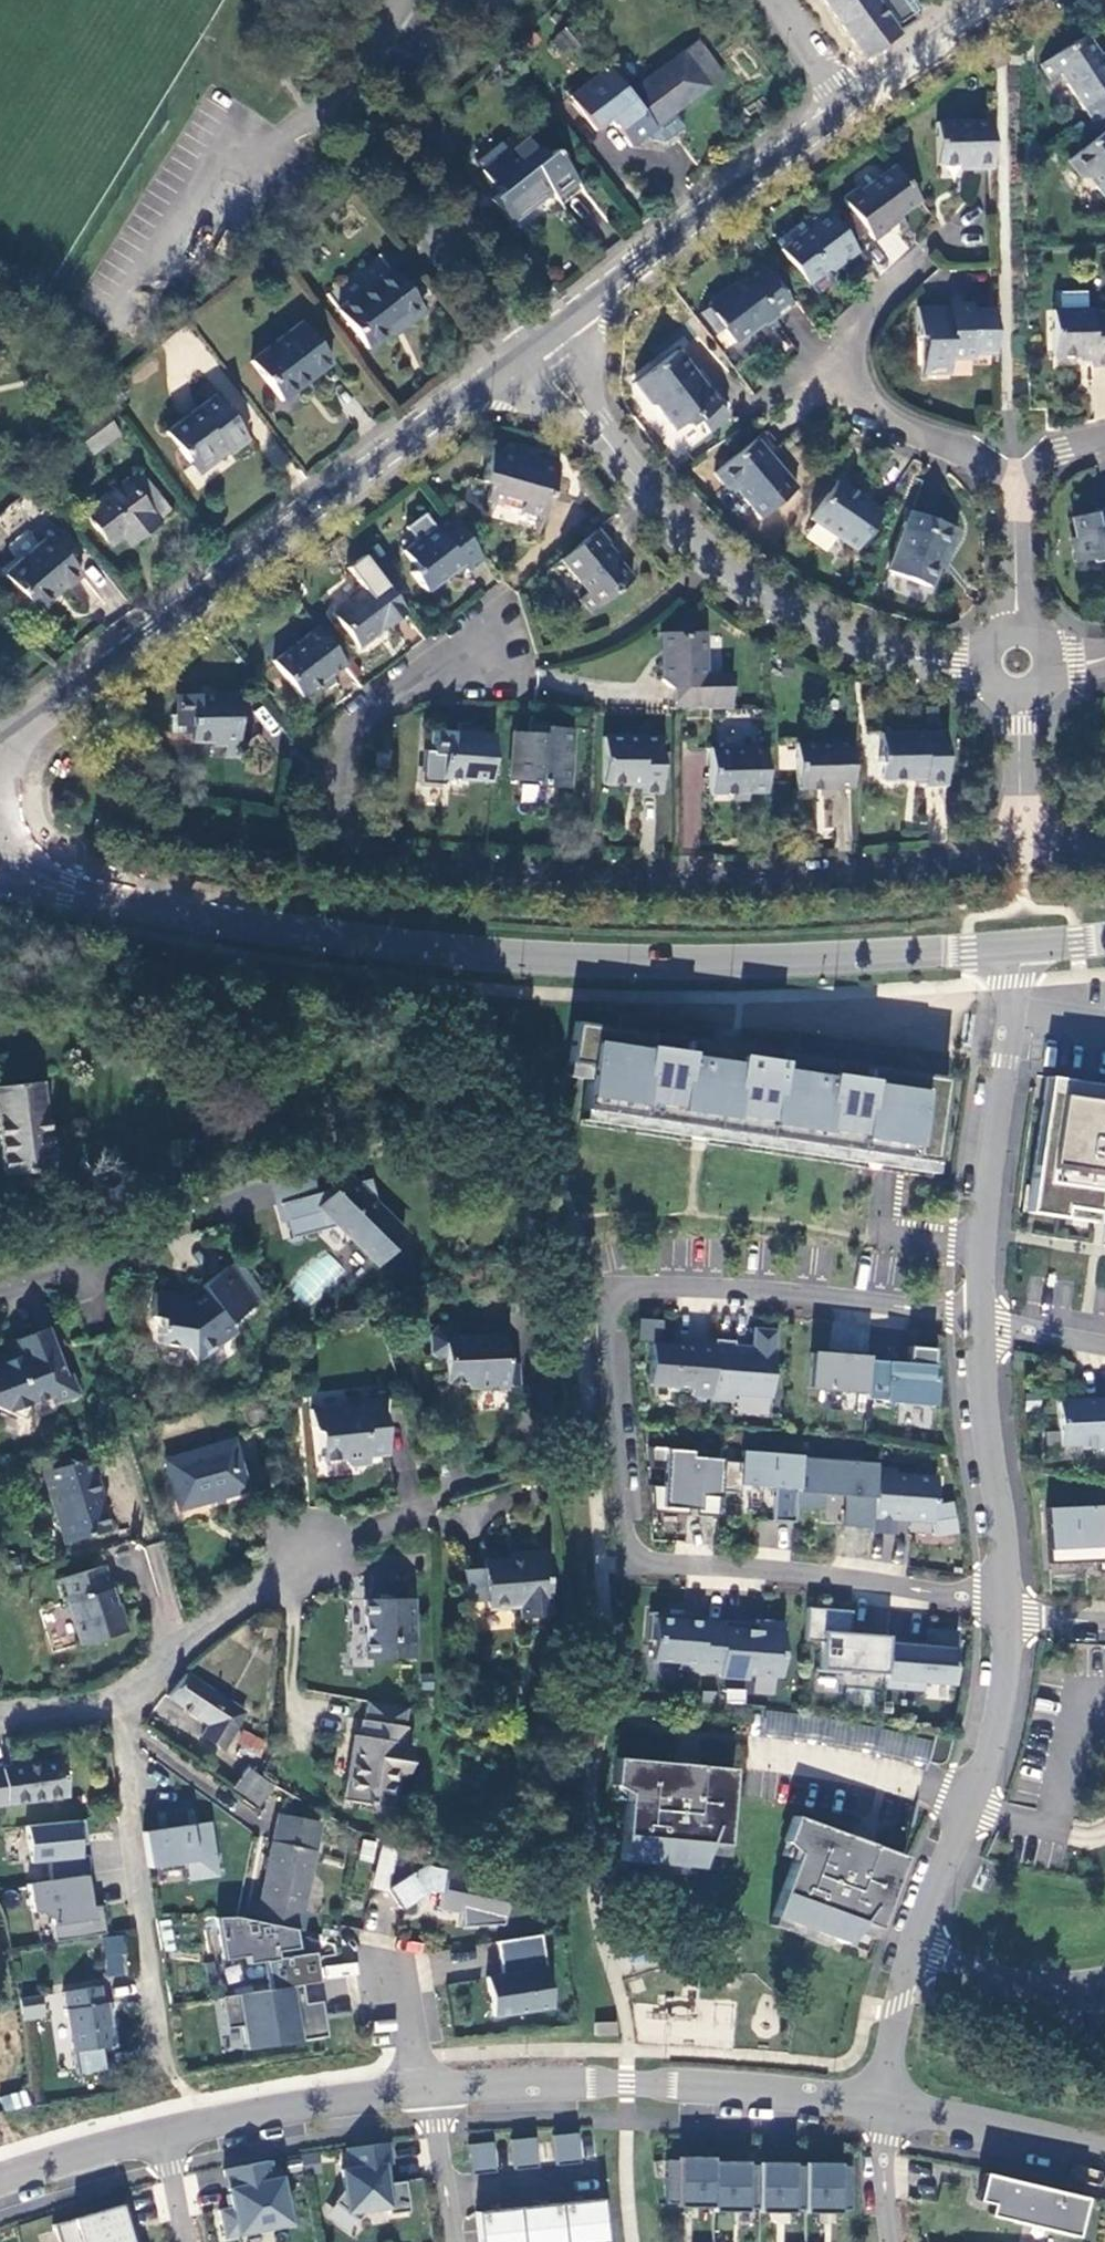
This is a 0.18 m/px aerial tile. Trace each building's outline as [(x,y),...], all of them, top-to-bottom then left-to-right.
[(863,59),(900,34),(888,17),(910,2),(908,0),(823,0),(863,59)] [(1041,63),(1052,78),(1061,72),(1094,121),(1104,113),(1104,61),(1086,33),(1041,63)] [(629,147),(710,87),(724,75),(698,40),(627,93),(608,70),(570,97),(595,132),(609,121),(629,147)] [(1023,47),(1009,48),(1010,65),(1022,65),(1023,47)] [(974,164),(993,164),(992,115),(937,117),(937,160),(973,160),(974,164)] [(1068,158),(1082,174),(1089,174),(1104,194),(1104,129),(1068,158)] [(501,145),(476,165),(499,194),(490,201),(506,221),(547,189),(556,200),(577,184),(553,152),(544,158),(523,132),(503,147),(501,145)] [(884,225),(919,199),(893,165),(858,192),(855,187),(840,198),(870,239),(887,229),(884,225)] [(845,259),(859,248),(826,204),(808,218),(811,224),(782,247),(808,283),(842,256),(845,259)] [(794,302),(764,261),(737,282),(735,280),(708,299),(711,302),(724,320),(723,326),(723,327),(733,339),(758,321),(764,323),(773,316),(775,317),(794,302)] [(389,273),(338,311),(367,350),(389,335),(391,337),(420,314),(389,273)] [(1088,309),(1088,292),(1061,292),(1061,309),(1054,309),(1055,357),(1091,356),(1091,366),(1104,365),(1104,308),(1088,309)] [(716,333),(723,327),(723,326),(724,320),(711,302),(700,311),(716,333)] [(972,362),(996,362),(995,305),(973,305),(973,302),(919,303),(918,333),(923,334),(923,363),(949,363),(949,355),(971,355),(972,362)] [(301,325),(248,363),(277,403),(330,364),(301,325)] [(720,403),(677,345),(633,377),(649,399),(657,402),(677,427),(696,414),(699,417),(715,406),(720,403)] [(950,373),(949,363),(923,363),(923,372),(950,373)] [(213,396),(166,431),(194,471),(223,448),(228,455),(247,440),(213,396)] [(715,406),(699,417),(707,426),(722,416),(715,406)] [(100,413),(75,432),(92,453),(117,434),(100,413)] [(760,515),(796,485),(771,454),(778,447),(764,430),(715,469),(727,484),(736,486),(760,515)] [(544,516),(558,462),(537,457),(536,459),(492,448),(482,481),(491,483),(488,501),(544,516)] [(140,472),(84,513),(110,546),(129,531),(138,541),(172,515),(140,472)] [(851,490),(833,477),(805,516),(851,548),(879,509),(863,498),(851,490)] [(856,483),(851,490),(863,498),(868,491),(856,483)] [(467,567),(482,556),(441,502),(425,514),(431,522),(401,544),(415,562),(411,566),(426,587),(462,561),(467,567)] [(955,525),(910,508),(888,566),(929,582),(942,547),(948,548),(955,525)] [(1075,516),(1077,534),(1072,536),(1078,560),(1104,555),(1104,510),(1075,516)] [(610,540),(597,525),(562,555),(587,587),(579,595),(590,609),(633,575),(606,544),(610,540)] [(49,537),(5,574),(35,609),(63,585),(66,589),(81,575),(49,537)] [(362,645),(407,612),(377,572),(332,607),(362,645)] [(299,692),(343,660),(316,622),(271,655),(299,692)] [(673,684),(673,707),(679,707),(729,706),(729,672),(705,671),(704,628),(660,628),(660,673),(670,684),(673,684)] [(236,689),(177,690),(176,715),(190,715),(191,738),(223,738),(223,741),(236,740),(236,689)] [(568,784),(572,725),(544,723),(544,730),(513,729),(510,775),(539,779),(539,782),(568,784)] [(442,774),(490,777),(494,729),(432,726),(429,749),(443,750),(442,766),(442,774)] [(922,779),(944,778),(943,728),(880,730),(879,752),(876,752),(877,758),(879,759),(880,775),(922,776),(922,779)] [(662,790),(661,735),(604,733),(604,778),(641,780),(642,788),(662,790)] [(796,785),(850,785),(850,738),(796,740),(796,785)] [(709,792),(765,791),(765,745),(709,746),(709,792)] [(388,768),(389,749),(378,747),(376,766),(388,768)] [(423,765),(442,766),(443,750),(429,749),(424,748),(423,765)] [(586,1067),(584,1081),(578,1127),(931,1178),(947,1062),(619,1014),(617,1030),(570,1023),(564,1064),(586,1067)] [(563,1078),(584,1081),(586,1067),(564,1064),(563,1078)] [(1046,1075),(1026,1211),(1062,1217),(1064,1206),(1097,1210),(1102,1171),(1104,1172),(1104,1084),(1046,1075)] [(51,1170),(41,1082),(0,1088),(0,1146),(3,1174),(51,1170)] [(277,1226),(283,1224),(279,1206),(315,1196),(308,1169),(265,1181),(277,1226)] [(315,1196),(279,1206),(283,1224),(288,1241),(335,1228),(371,1265),(401,1235),(375,1209),(367,1182),(352,1185),(347,1181),(337,1190),(315,1196)] [(1095,1221),(1097,1210),(1064,1206),(1062,1217),(1095,1221)] [(252,1307),(225,1268),(196,1289),(200,1296),(186,1307),(181,1300),(152,1295),(148,1319),(158,1322),(158,1329),(155,1329),(154,1335),(156,1336),(155,1345),(182,1350),(191,1364),(232,1334),(226,1326),(252,1307)] [(196,1289),(181,1300),(186,1307),(200,1296),(196,1289)] [(507,1336),(458,1338),(456,1328),(439,1329),(433,1336),(433,1356),(441,1361),(447,1362),(449,1384),(466,1384),(472,1390),(479,1389),(480,1393),(509,1392),(509,1387),(522,1387),(521,1364),(508,1365),(507,1336)] [(713,1342),(709,1399),(709,1401),(731,1402),(732,1395),(770,1398),(775,1331),(753,1330),(752,1347),(746,1351),(733,1350),(734,1342),(713,1341),(713,1342)] [(0,1361),(0,1412),(20,1421),(27,1404),(51,1398),(58,1402),(75,1397),(68,1376),(62,1378),(45,1332),(11,1341),(13,1348),(0,1361)] [(691,1348),(651,1345),(648,1387),(691,1390),(690,1397),(709,1399),(713,1342),(692,1341),(691,1348)] [(907,1347),(906,1359),(906,1363),(886,1362),(886,1358),(867,1357),(867,1358),(865,1393),(864,1400),(882,1401),(882,1403),(932,1407),(934,1377),(931,1377),(933,1349),(907,1347)] [(867,1358),(839,1356),(810,1354),(807,1389),(865,1393),(867,1358)] [(1104,1447),(1104,1399),(1079,1400),(1078,1384),(1057,1385),(1060,1445),(1082,1444),(1082,1448),(1104,1447)] [(388,1453),(382,1397),(349,1402),(350,1405),(311,1407),(312,1427),(320,1432),(322,1460),(339,1459),(346,1463),(361,1461),(365,1454),(388,1453)] [(233,1440),(165,1460),(179,1509),(247,1489),(233,1440)] [(651,1487),(653,1514),(687,1516),(687,1511),(696,1511),(695,1517),(717,1518),(719,1493),(721,1463),(721,1460),(691,1458),(692,1451),(648,1448),(650,1470),(664,1471),(662,1488),(651,1487)] [(741,1464),(721,1463),(719,1493),(740,1495),(741,1487),(775,1489),(772,1522),(794,1523),(795,1508),(799,1460),(799,1456),(742,1452),(741,1464)] [(845,1527),(863,1528),(867,1474),(856,1473),(857,1464),(799,1460),(795,1508),(822,1510),(823,1494),(848,1496),(845,1527)] [(92,1461),(39,1470),(52,1544),(96,1537),(90,1500),(91,1499),(89,1481),(95,1480),(92,1461)] [(876,1469),(876,1466),(857,1464),(856,1473),(867,1474),(863,1528),(872,1529),(876,1469)] [(895,1471),(876,1469),(872,1529),(871,1533),(896,1535),(897,1520),(933,1522),(936,1478),(895,1475),(895,1471)] [(1050,1564),(1099,1561),(1099,1571),(1104,1571),(1104,1508),(1103,1509),(1103,1506),(1047,1508),(1050,1564)] [(551,1610),(545,1553),(522,1555),(522,1560),(486,1562),(486,1567),(469,1569),(472,1610),(522,1607),(523,1612),(551,1610)] [(102,1566),(56,1581),(63,1605),(67,1603),(81,1648),(125,1636),(118,1608),(115,1609),(102,1566)] [(414,1654),(413,1594),(364,1597),(365,1654),(414,1654)] [(886,1676),(889,1642),(889,1637),(850,1635),(852,1612),(808,1609),(805,1643),(822,1644),(820,1671),(886,1676)] [(654,1643),(653,1663),(680,1665),(679,1672),(719,1675),(723,1625),(704,1624),(704,1619),(685,1617),(685,1622),(671,1621),(671,1616),(651,1615),(649,1643),(654,1643)] [(723,1625),(719,1675),(719,1679),(748,1681),(748,1676),(781,1679),(785,1624),(757,1621),(757,1625),(756,1633),(743,1632),(744,1624),(723,1623),(723,1625)] [(757,1625),(744,1624),(743,1632),(756,1633),(757,1625)] [(889,1642),(886,1676),(885,1689),(923,1691),(924,1683),(953,1685),(957,1633),(928,1631),(926,1647),(907,1646),(907,1643),(889,1642)] [(205,1664),(195,1678),(210,1689),(219,1674),(205,1664)] [(195,1678),(188,1673),(167,1697),(207,1724),(201,1736),(223,1751),(246,1714),(210,1689),(195,1678)] [(746,1687),(725,1688),(726,1704),(747,1703),(746,1687)] [(368,1701),(365,1720),(405,1726),(407,1709),(368,1701)] [(354,1735),(344,1799),(393,1808),(398,1773),(401,1747),(405,1726),(365,1720),(362,1720),(359,1735),(354,1735)] [(264,1745),(244,1732),(238,1740),(259,1753),(264,1745)] [(937,1733),(934,1742),(928,1764),(937,1766),(942,1766),(945,1764),(948,1760),(955,1736),(937,1733)] [(411,1749),(401,1747),(398,1773),(407,1775),(411,1749)] [(0,1768),(0,1805),(66,1795),(61,1759),(0,1768)] [(700,1870),(705,1857),(709,1846),(726,1848),(727,1848),(734,1771),(617,1761),(614,1788),(628,1796),(628,1803),(622,1863),(683,1869),(700,1870)] [(258,1805),(271,1785),(257,1775),(246,1768),(234,1787),(258,1805)] [(613,1802),(628,1803),(628,1796),(614,1788),(613,1802)] [(257,1902),(252,1923),(294,1931),(301,1933),(305,1912),(301,1911),(320,1823),(279,1813),(260,1903),(257,1902)] [(85,1871),(88,1871),(86,1852),(80,1853),(79,1842),(85,1841),(83,1818),(25,1823),(29,1859),(48,1858),(50,1876),(85,1871)] [(796,1818),(786,1844),(798,1856),(795,1862),(774,1919),(832,1940),(848,1946),(856,1934),(863,1925),(879,1930),(880,1931),(906,1858),(796,1818)] [(142,1838),(148,1874),(184,1868),(187,1886),(216,1882),(208,1828),(142,1838)] [(363,1839),(359,1860),(373,1863),(377,1841),(363,1839)] [(781,1857),(795,1862),(798,1856),(786,1844),(781,1857)] [(386,1890),(397,1850),(382,1845),(371,1886),(386,1890)] [(725,1859),(726,1848),(709,1846),(705,1857),(725,1859)] [(683,1869),(622,1863),(621,1872),(682,1877),(683,1869)] [(50,1915),(54,1939),(104,1932),(99,1904),(91,1905),(85,1871),(50,1876),(25,1880),(31,1908),(38,1907),(50,1915)] [(437,1914),(458,1918),(459,1932),(500,1929),(508,1888),(422,1871),(387,1895),(401,1915),(428,1897),(440,1899),(437,1914)] [(294,1931),(252,1923),(235,1919),(214,1921),(221,1964),(244,1960),(246,1968),(264,1965),(269,1996),(302,1990),(319,1987),(314,1956),(276,1962),(275,1955),(297,1952),(294,1931)] [(829,1948),(832,1940),(774,1919),(772,1927),(829,1948)] [(863,1925),(856,1934),(875,1941),(879,1930),(863,1925)] [(104,1977),(127,1977),(127,1937),(104,1936),(104,1977)] [(488,1982),(494,2021),(553,2011),(541,1939),(498,1946),(503,1979),(488,1982)] [(448,1949),(449,1971),(498,1969),(497,1948),(448,1949)] [(73,2052),(111,2046),(109,2029),(112,2029),(108,2003),(103,2004),(100,1987),(65,1992),(73,2052)] [(301,2011),(306,2011),(305,2009),(302,1990),(269,1996),(222,2003),(227,2035),(244,2032),(248,2055),(327,2042),(323,2016),(302,2020),(301,2011)] [(19,1998),(21,2015),(43,2012),(41,1995),(19,1998)] [(302,2020),(323,2016),(322,2007),(305,2009),(306,2011),(301,2011),(302,2020)] [(596,2027),(597,2040),(618,2039),(617,2026),(596,2027)] [(24,2091),(0,2097),(0,2099),(3,2111),(27,2104),(24,2091)] [(579,2137),(555,2140),(559,2170),(582,2168),(579,2137)] [(537,2142),(514,2145),(517,2175),(541,2172),(537,2142)] [(494,2147),(470,2150),(474,2180),(497,2177),(494,2147)] [(411,2217),(407,2187),(388,2190),(385,2172),(393,2171),(390,2149),(348,2154),(350,2175),(343,2176),(346,2195),(336,2208),(360,2226),(368,2216),(390,2213),(391,2220),(411,2217)] [(681,2212),(716,2212),(716,2165),(716,2161),(681,2161),(681,2164),(670,2164),(670,2208),(681,2208),(681,2212)] [(274,2183),(270,2165),(224,2173),(232,2212),(220,2214),(226,2241),(291,2228),(281,2181),(274,2183)] [(716,2165),(716,2212),(716,2216),(751,2216),(751,2213),(762,2213),(762,2169),(751,2169),(751,2166),(716,2165)] [(797,2214),(808,2214),(808,2170),(797,2170),(797,2166),(762,2166),(762,2169),(762,2213),(762,2217),(797,2217),(797,2214)] [(808,2170),(808,2214),(808,2217),(843,2217),(843,2214),(854,2214),(854,2170),(843,2170),(843,2166),(808,2166),(808,2170)] [(987,2177),(981,2204),(996,2207),(1009,2210),(1007,2222),(1018,2224),(1021,2215),(1055,2223),(1053,2233),(1080,2239),(1089,2201),(987,2177)] [(567,2241),(608,2241),(604,2203),(563,2208),(567,2241)] [(126,2207),(53,2228),(57,2241),(130,2241),(128,2233),(133,2231),(126,2207)] [(1009,2210),(996,2207),(993,2219),(1007,2222),(1009,2210)] [(563,2208),(521,2212),(525,2241),(567,2241),(563,2208)] [(521,2212),(478,2217),(481,2241),(525,2241),(521,2212)] [(1021,2215),(1018,2224),(1053,2233),(1055,2223),(1021,2215)]
